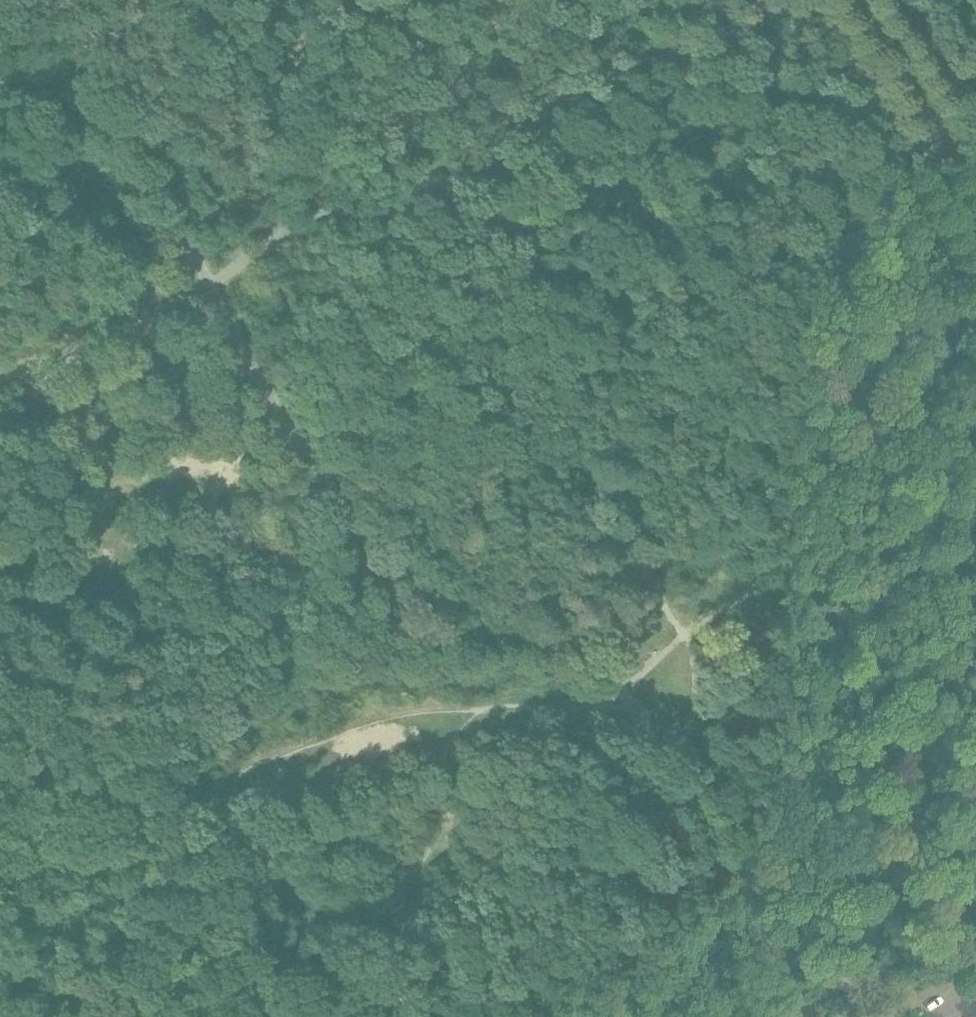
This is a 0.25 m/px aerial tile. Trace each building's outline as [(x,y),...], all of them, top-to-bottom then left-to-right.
[(909,962),(901,967),(909,979),(917,974),(909,962)]
